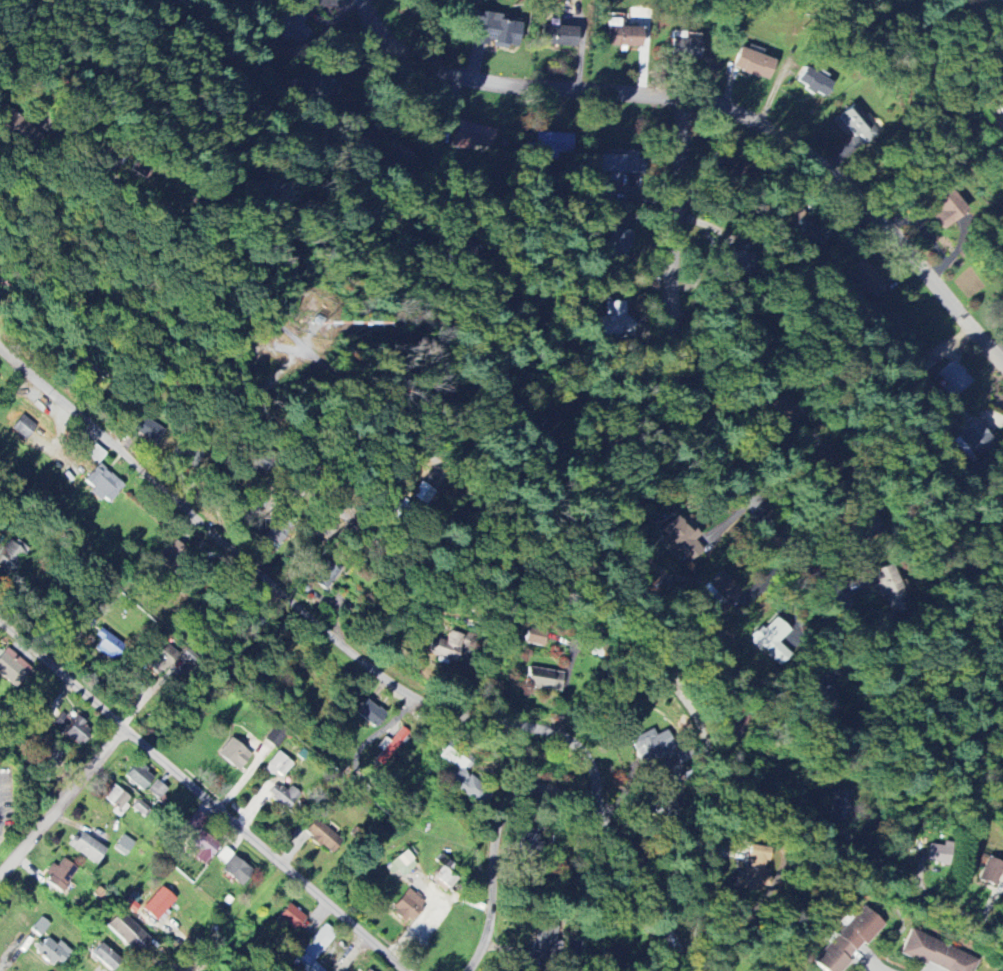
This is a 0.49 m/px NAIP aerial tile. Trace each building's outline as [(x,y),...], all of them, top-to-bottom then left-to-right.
[(490,47),(491,47),(516,50),(520,24),(501,21),(502,16),(476,12),(471,44),(490,47)] [(606,48),(640,48),(640,29),(619,28),(619,20),(606,20),(606,48)] [(574,48),(575,28),(541,27),(540,47),(574,48)] [(680,37),(671,37),(670,58),(699,59),(700,34),(680,33),(680,37)] [(767,81),(773,61),(738,50),(732,71),(767,81)] [(823,99),(831,83),(802,69),(795,85),(823,99)] [(837,118),(854,140),(859,136),(866,145),(877,136),(853,105),(837,118)] [(454,147),(491,152),(494,128),(457,124),(454,147)] [(557,160),(557,153),(571,153),(571,134),(535,133),(535,153),(542,153),(541,160),(557,160)] [(642,176),(643,152),(607,151),(607,156),(598,155),(598,173),(609,173),(608,184),(620,184),(621,175),(642,176)] [(937,215),(932,218),(940,231),(966,215),(948,187),(927,199),(937,215)] [(830,236),(809,213),(794,226),(815,249),(830,236)] [(600,257),(610,258),(610,263),(628,264),(629,231),(610,230),(609,241),(601,241),(600,257)] [(598,336),(612,336),(631,335),(631,318),(625,318),(625,302),(605,303),(605,317),(598,317),(598,336)] [(950,399),(970,381),(952,361),(936,375),(946,385),(941,390),(950,399)] [(10,431),(27,441),(36,425),(19,415),(10,431)] [(972,460),(993,444),(975,420),(954,436),(972,460)] [(104,506),(123,487),(98,464),(82,481),(90,489),(88,491),(104,506)] [(411,497),(425,506),(435,492),(420,482),(411,497)] [(294,527),(280,515),(260,538),(274,550),(294,527)] [(685,564),(702,553),(693,540),(678,517),(662,527),(685,564)] [(10,540),(0,549),(0,573),(4,578),(26,557),(10,540)] [(888,616),(910,608),(894,564),(872,572),(888,616)] [(712,596),(714,594),(727,606),(740,593),(718,572),(703,588),(712,596)] [(788,631),(774,619),(763,630),(760,628),(749,640),(779,666),(789,654),(777,643),(788,631)] [(547,631),(527,627),(524,643),(544,647),(547,631)] [(112,663),(124,647),(101,629),(95,636),(101,641),(94,649),(112,663)] [(426,656),(456,663),(463,636),(448,633),(446,642),(431,639),(426,656)] [(178,654),(162,640),(141,665),(158,679),(178,654)] [(13,689),(30,670),(6,648),(0,654),(0,677),(13,689)] [(524,687),(561,693),(564,675),(527,668),(524,687)] [(354,715),(372,729),(383,715),(365,700),(354,715)] [(77,747),(90,731),(73,716),(69,721),(61,714),(51,725),(77,747)] [(388,742),(384,738),(375,748),(380,752),(373,761),(380,767),(409,734),(401,727),(388,742)] [(672,748),(666,732),(655,736),(653,731),(630,740),(640,767),(666,757),(664,751),(672,748)] [(238,772),(250,754),(229,739),(216,756),(238,772)] [(455,768),(445,782),(482,808),(493,793),(463,772),(471,760),(449,744),(440,758),(455,768)] [(50,772),(63,758),(50,747),(37,760),(50,772)] [(280,780),(293,765),(277,752),(264,768),(280,780)] [(153,779),(137,763),(124,776),(140,792),(153,779)] [(146,792),(157,801),(166,790),(155,781),(146,792)] [(129,799),(113,785),(102,798),(118,812),(129,799)] [(291,787),(286,792),(281,787),(275,793),(267,785),(262,790),(286,812),(301,796),(291,787)] [(830,824),(848,824),(847,792),(829,792),(830,824)] [(329,856),(341,843),(315,819),(303,832),(329,856)] [(188,845),(197,853),(192,858),(202,866),(219,847),(189,820),(183,827),(195,837),(188,845)] [(105,850),(77,831),(66,847),(94,865),(105,850)] [(950,846),(929,844),(927,864),(948,866),(950,846)] [(215,860),(226,866),(232,853),(222,848),(215,860)] [(402,877),(417,867),(411,858),(416,855),(411,848),(384,866),(391,876),(398,871),(402,877)] [(734,887),(763,893),(771,853),(751,849),(745,880),(736,877),(734,887)] [(973,880),(993,887),(1002,863),(982,855),(973,880)] [(252,874),(233,856),(220,871),(239,888),(252,874)] [(41,882),(61,894),(76,869),(61,860),(56,868),(51,865),(41,882)] [(391,905),(406,887),(413,892),(414,890),(420,895),(419,897),(423,900),(418,906),(421,908),(410,920),(407,918),(404,921),(392,911),(395,908),(391,905)] [(175,900),(161,888),(141,910),(155,922),(175,900)] [(139,907),(128,898),(122,905),(133,915),(139,907)] [(276,921),(293,933),(304,917),(287,905),(276,921)] [(882,925),(862,907),(813,963),(822,970),(840,970),(882,925)] [(134,956),(149,940),(118,912),(104,927),(134,956)] [(38,938),(49,925),(41,918),(30,930),(38,938)] [(532,952),(551,957),(558,927),(538,922),(532,952)] [(325,925),(290,964),(297,970),(323,970),(313,962),(336,935),(325,925)] [(979,959),(910,930),(899,955),(936,970),(974,970),(979,959)] [(59,942),(55,946),(46,939),(40,946),(37,943),(32,950),(54,969),(69,951),(59,942)] [(121,958),(97,945),(90,959),(112,970),(114,970),(121,958)]
